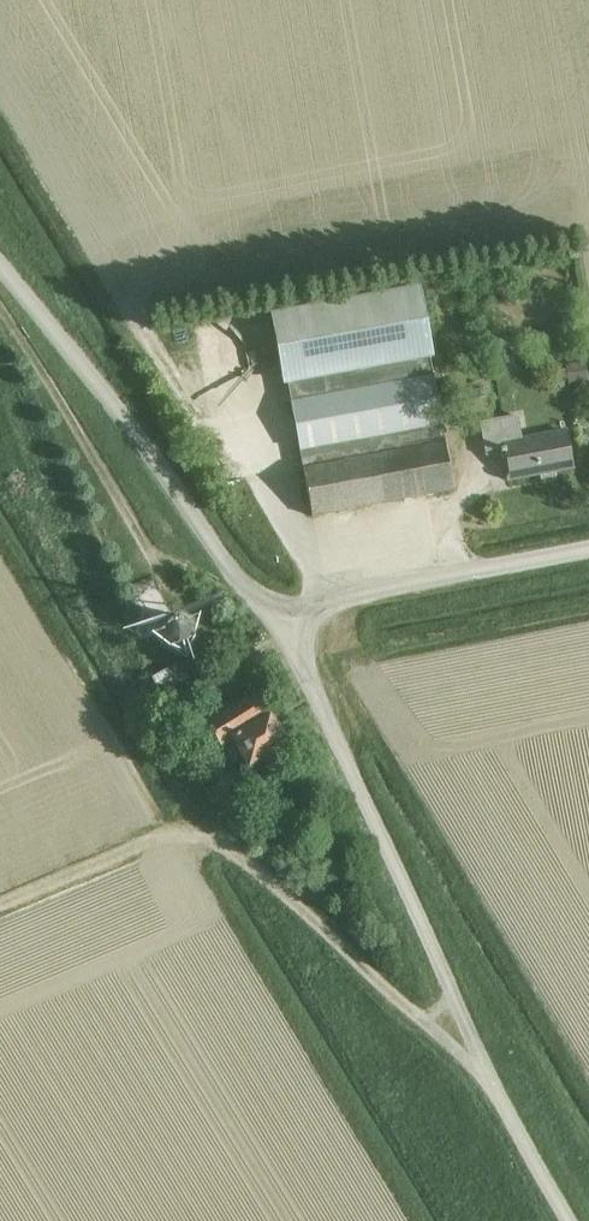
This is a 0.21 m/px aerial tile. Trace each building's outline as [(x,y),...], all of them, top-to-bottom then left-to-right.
[(277,313),(290,384),(432,359),(420,288),(277,313)] [(568,386),(588,383),(585,363),(565,367),(568,386)] [(434,380),(295,405),(315,516),(454,491),(434,380)] [(569,434),(521,443),(517,418),(484,423),(490,458),(508,455),(512,480),(575,469),(569,434)] [(192,631),(191,627),(189,624),(186,621),(183,619),(179,618),(175,618),(171,620),(168,622),(166,625),(164,629),(164,633),(165,636),(167,640),(169,643),(173,645),(177,646),(181,645),(184,644),(187,642),(190,639),(191,635),(192,631)] [(174,666),(160,673),(164,682),(178,674),(174,666)] [(184,729),(204,717),(180,677),(160,689),(184,729)] [(249,766),(286,744),(271,717),(270,717),(256,693),(207,721),(221,745),(228,741),(235,753),(240,750),(249,766)] [(219,793),(215,785),(207,790),(212,798),(219,793)] [(310,793),(296,800),(303,813),(317,806),(310,793)] [(253,837),(246,833),(242,837),(248,841),(253,837)]
